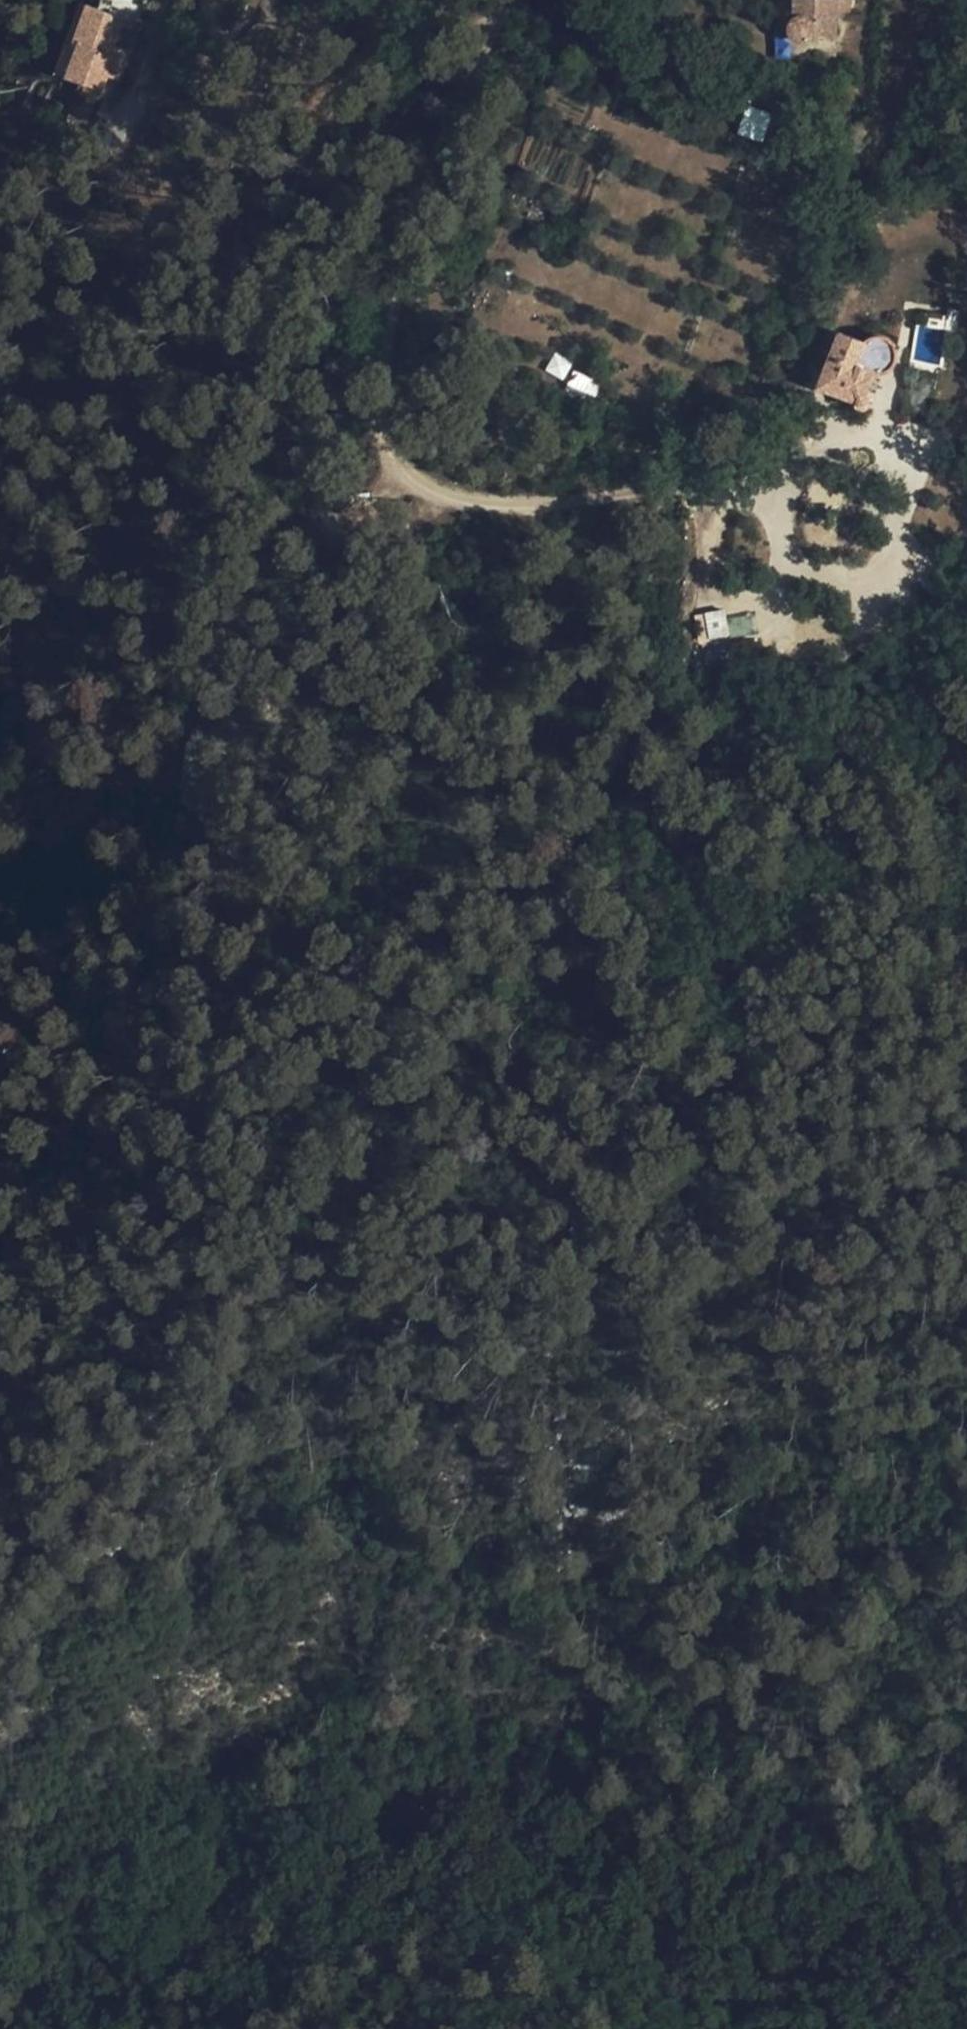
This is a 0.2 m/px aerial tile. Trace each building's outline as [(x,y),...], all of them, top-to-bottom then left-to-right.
[(790,22),(789,25),(789,29),(789,32),(790,35),(792,37),(795,39),(797,41),(800,41),(802,41),(804,41),(806,41),(808,40),(811,38),(812,37),(835,38),(836,16),(839,16),(841,13),(842,11),(850,11),(850,0),(795,0),(794,19),(792,19),(790,21),(790,22)] [(75,41),(88,4),(80,2),(54,72),(66,77),(80,43),(75,41)] [(123,17),(88,4),(75,41),(80,43),(66,77),(85,84),(85,88),(87,92),(91,95),(95,95),(100,94),(102,90),(102,89),(108,76),(118,80),(129,51),(113,46),(123,17)] [(774,39),(775,58),(789,58),(789,39),(774,39)] [(746,105),(736,133),(761,142),(771,114),(746,105)] [(865,343),(840,334),(832,356),(835,357),(829,374),(828,374),(822,389),(849,399),(850,397),(856,400),(856,401),(856,402),(857,405),(857,406),(860,409),(862,409),(863,409),(866,409),(867,408),(869,405),(869,403),(869,402),(869,400),(867,397),(865,397),(863,397),(873,370),(874,370),(875,370),(881,370),(884,369),(887,367),(891,363),(894,357),(893,353),(893,349),(890,344),(886,341),(880,338),(875,338),(870,340),(866,343),(865,343)] [(563,381),(573,362),(553,351),(543,370),(563,381)] [(818,397),(807,398),(808,410),(820,408),(818,397)] [(723,611),(704,613),(707,638),(726,636),(723,611)]
